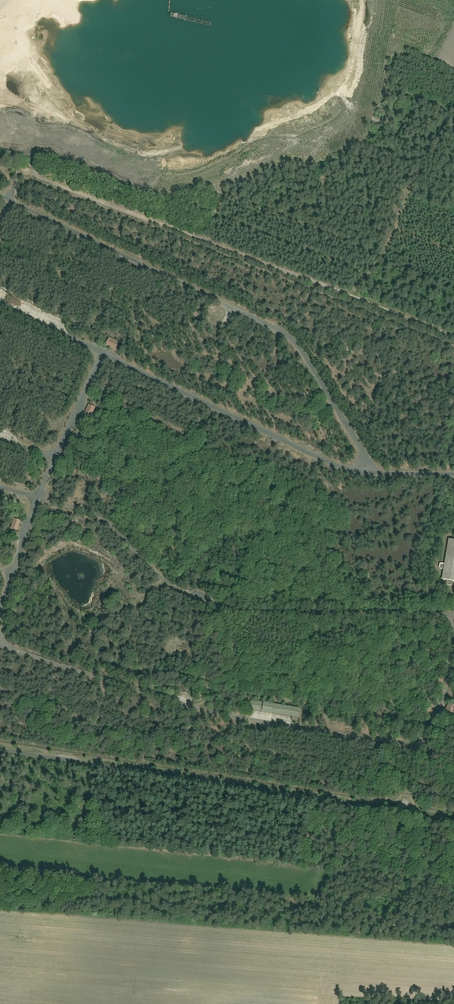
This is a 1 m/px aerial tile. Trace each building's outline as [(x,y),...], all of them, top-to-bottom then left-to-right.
[(111,339),(108,346),(118,352),(122,344),(111,339)] [(89,422),(96,408),(89,405),(82,418),(89,422)] [(14,520),(11,530),(18,532),(21,522),(14,520)] [(446,541),(441,580),(453,582),(453,542),(446,541)] [(254,700),(252,712),(301,718),(302,707),(254,700)] [(449,704),(444,717),(453,720),(453,717),(453,706),(449,704)]
